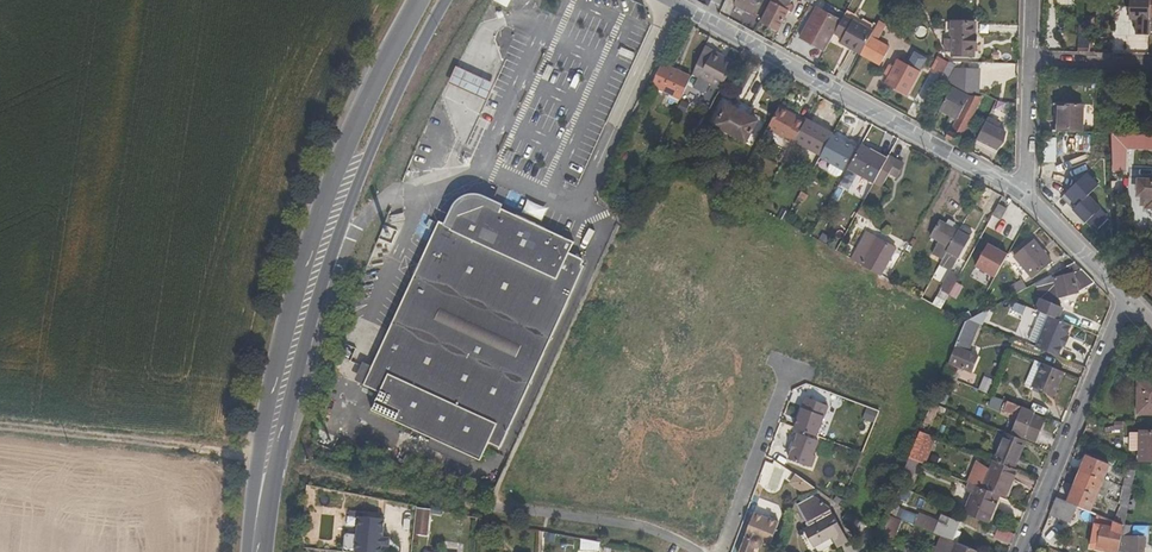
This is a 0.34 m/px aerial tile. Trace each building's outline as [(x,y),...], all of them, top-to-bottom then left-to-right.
[(734,5),(754,15),(762,0),(737,0),(734,5)] [(760,22),(778,31),(788,11),(793,13),(797,7),(790,3),(792,0),(771,0),(760,22)] [(841,20),(818,8),(801,38),(824,52),(834,34),(841,20)] [(1144,10),(1138,9),(1137,34),(1149,35),(1150,10),(1144,10)] [(873,31),(876,25),(847,10),(844,15),(873,31)] [(834,34),(843,39),(840,44),(860,55),(861,54),(870,37),(873,31),(844,15),(841,20),(834,34)] [(870,37),(877,41),(886,24),(879,20),(876,25),(873,31),(870,37)] [(952,52),(952,56),(974,56),(974,47),(976,47),(977,35),(975,35),(975,22),(952,21),(952,39),(946,39),(945,52),(952,52)] [(635,25),(633,32),(646,36),(648,29),(635,25)] [(1078,52),(1088,52),(1088,34),(1078,33),(1078,52)] [(877,41),(870,37),(861,54),(881,65),(890,48),(877,41)] [(719,90),(732,66),(721,59),(722,57),(704,48),(693,75),(719,90)] [(732,66),(734,63),(722,57),(721,59),(732,66)] [(888,76),(885,83),(906,95),(919,72),(907,65),(910,61),(906,58),(903,63),(898,60),(893,67),(888,76)] [(931,71),(942,76),(949,64),(938,58),(931,71)] [(941,77),(940,79),(947,82),(968,93),(979,94),(980,70),(953,70),(956,66),(956,65),(949,62),(949,63),(949,64),(942,76),(941,77)] [(662,63),(652,87),(681,100),(691,77),(662,63)] [(888,76),(893,67),(889,65),(884,74),(888,76)] [(477,76),(458,67),(450,83),(469,92),(488,100),(495,84),(477,76)] [(961,136),(982,97),(969,96),(952,87),(939,110),(958,121),(951,131),(950,130),(945,137),(963,147),(967,140),(961,136)] [(745,142),(757,121),(726,104),(714,125),(745,142)] [(1058,132),(1083,132),(1083,104),(1058,104),(1058,132)] [(788,119),(789,116),(776,110),(765,131),(792,145),(793,144),(802,127),(795,123),(788,119)] [(988,118),(977,139),(996,149),(1001,143),(1002,140),(1004,132),(997,128),(999,124),(988,118)] [(802,127),(793,144),(809,153),(821,129),(805,120),(802,127)] [(1115,145),(1151,145),(1151,134),(1114,133),(1115,145)] [(832,134),(819,158),(841,170),(854,146),(832,134)] [(1078,136),(1076,151),(1085,151),(1086,136),(1078,136)] [(860,145),(847,169),(874,183),(886,159),(860,145)] [(882,187),(889,174),(897,161),(888,156),(886,159),(874,183),(882,187)] [(1069,159),(1054,177),(1068,188),(1082,170),(1069,159)] [(897,161),(889,174),(893,176),(901,163),(897,161)] [(897,177),(904,165),(901,163),(893,176),(897,177)] [(1150,169),(1149,182),(1136,182),(1136,204),(1144,204),(1144,209),(1151,209),(1151,170),(1150,169)] [(1095,229),(1111,215),(1093,195),(1104,185),(1090,171),(1064,195),(1095,229)] [(363,385),(379,392),(371,410),(480,461),(488,443),(500,449),(584,266),(582,265),(583,263),(583,262),(583,261),(583,260),(582,259),(569,253),(574,242),(501,208),(500,211),(489,206),(489,205),(489,204),(487,205),(487,204),(482,202),(477,200),(471,200),(465,202),(461,206),(458,210),(456,215),(456,216),(454,217),(454,218),(455,218),(451,227),(439,221),(363,385)] [(529,200),(524,212),(544,219),(548,207),(529,200)] [(786,219),(791,208),(781,204),(777,215),(786,219)] [(991,216),(1000,221),(1006,209),(998,204),(991,216)] [(867,220),(872,211),(861,206),(857,214),(867,220)] [(948,220),(946,223),(940,220),(932,235),(950,245),(946,252),(947,252),(959,230),(953,227),(955,223),(948,220)] [(947,252),(958,259),(973,232),(961,226),(959,230),(947,252)] [(895,248),(870,234),(855,261),(881,275),(895,248)] [(1033,240),(1014,257),(1031,278),(1051,261),(1033,240)] [(1001,278),(1011,252),(987,242),(977,268),(1001,278)] [(1049,275),(1064,268),(1061,262),(1046,269),(1049,275)] [(1079,292),(1094,283),(1079,266),(1076,269),(1072,264),(1064,268),(1049,275),(1035,283),(1039,297),(1034,310),(1048,316),(1057,320),(1062,308),(1060,296),(1079,292)] [(950,270),(944,267),(937,280),(943,284),(950,270)] [(960,275),(950,270),(943,284),(942,285),(939,290),(949,295),(960,275)] [(1023,281),(1010,288),(1014,295),(1027,288),(1023,281)] [(936,282),(933,287),(939,290),(942,285),(936,282)] [(1012,327),(1019,310),(1001,303),(999,309),(996,308),(992,318),(1012,327)] [(1048,316),(1035,347),(1057,356),(1062,346),(1064,347),(1069,336),(1066,335),(1070,326),(1057,320),(1048,316)] [(960,367),(970,372),(977,356),(966,351),(976,327),(964,322),(954,347),(955,347),(949,363),(960,367)] [(1035,360),(1025,384),(1032,387),(1042,363),(1041,363),(1035,360)] [(947,362),(942,375),(944,376),(949,378),(955,380),(960,367),(949,363),(947,362)] [(1063,372),(1042,363),(1032,387),(1053,396),(1063,372)] [(990,394),(995,380),(984,376),(979,390),(990,394)] [(1138,382),(1138,414),(1151,414),(1151,383),(1138,382)] [(807,397),(795,426),(820,436),(832,406),(807,397)] [(1001,402),(992,398),(990,404),(999,408),(1001,402)] [(1018,417),(1012,432),(1035,442),(1044,419),(1033,415),(1034,413),(1008,402),(1007,404),(1004,411),(1018,417)] [(924,421),(932,425),(940,406),(932,403),(924,421)] [(876,422),(879,411),(867,408),(864,419),(876,422)] [(861,421),(857,430),(867,434),(870,425),(861,421)] [(1123,421),(1115,421),(1114,430),(1123,431),(1123,421)] [(1140,431),(1139,461),(1151,462),(1151,431),(1140,431)] [(789,459),(813,468),(823,441),(799,432),(789,459)] [(1021,458),(1018,457),(1024,441),(1004,432),(992,460),(1016,470),(1021,458)] [(1018,457),(1021,458),(1027,442),(1024,441),(1018,457)] [(908,458),(918,462),(924,446),(915,442),(908,458)] [(1110,464),(1086,455),(1066,502),(1076,506),(1090,512),(1110,464)] [(908,458),(901,474),(911,478),(918,462),(908,458)] [(775,495),(789,471),(770,460),(756,483),(775,495)] [(1016,470),(992,460),(981,489),(1000,496),(1006,499),(1017,470),(1016,470)] [(1128,467),(1120,505),(1113,522),(1124,527),(1124,525),(1127,514),(1131,493),(1136,469),(1128,467)] [(808,494),(814,485),(796,473),(790,483),(808,494)] [(965,491),(972,494),(964,514),(989,524),(1000,496),(981,489),(968,483),(965,491)] [(1132,515),(1137,494),(1131,493),(1127,514),(1132,515)] [(830,538),(836,548),(849,541),(829,508),(813,496),(797,505),(808,526),(803,529),(813,548),(830,538)] [(904,513),(895,510),(898,501),(892,498),(885,514),(902,521),(903,519),(914,524),(917,516),(906,511),(904,513)] [(1066,502),(1058,499),(1050,515),(1069,523),(1076,506),(1066,502)] [(417,508),(414,534),(429,536),(432,509),(417,508)] [(846,512),(842,518),(856,528),(860,521),(846,512)] [(738,551),(753,551),(754,549),(755,549),(756,549),(757,549),(758,549),(759,549),(759,548),(760,548),(761,548),(761,547),(762,547),(762,546),(763,545),(770,548),(779,524),(753,514),(738,551)] [(933,534),(953,542),(957,533),(952,531),(956,521),(941,515),(933,534)] [(358,516),(354,551),(380,551),(381,536),(383,519),(358,516)] [(1113,522),(1112,526),(1101,525),(1099,534),(1092,534),(1090,542),(1097,543),(1097,546),(1105,547),(1105,551),(1106,551),(1118,551),(1124,527),(1113,522)] [(1145,536),(1129,535),(1131,525),(1124,525),(1124,527),(1118,551),(1144,551),(1145,536)] [(994,538),(1010,545),(1015,535),(998,528),(994,538)] [(874,542),(884,546),(888,535),(879,531),(878,533),(874,542)] [(976,551),(954,542),(950,551),(976,551)]
